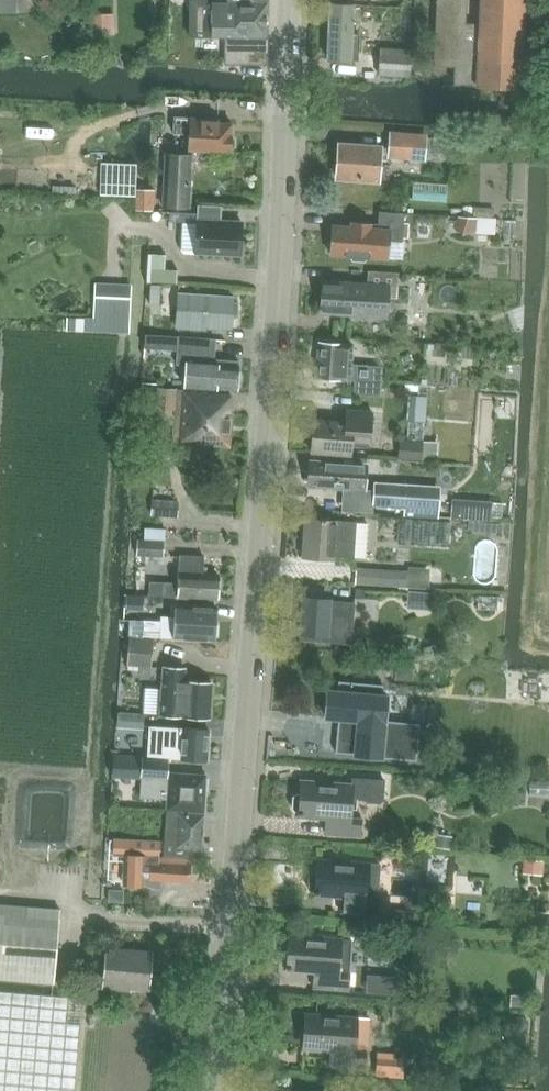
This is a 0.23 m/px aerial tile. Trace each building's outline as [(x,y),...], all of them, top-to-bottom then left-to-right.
[(35,10),(34,0),(0,0),(0,11),(35,10)] [(266,0),(189,0),(189,37),(223,37),(223,63),(264,63),(264,37),(266,37),(266,0)] [(434,65),(455,66),(454,80),(454,84),(470,85),(520,88),(524,0),(481,0),(481,6),(480,24),(474,23),(466,23),(467,0),(437,0),(434,65)] [(330,3),(327,58),(351,60),(351,59),(358,59),(360,33),(353,33),(354,4),(330,3)] [(378,73),(410,75),(412,50),(380,48),(378,73)] [(343,74),(370,73),(369,60),(343,61),(343,74)] [(165,151),(163,206),(189,207),(191,170),(197,170),(198,150),(204,150),(207,153),(222,154),(226,151),(230,151),(230,148),(234,144),(234,138),(230,135),(231,122),(219,122),(220,118),(189,116),(174,116),(173,131),(187,132),(186,152),(165,151)] [(381,145),(381,144),(338,141),(336,177),(379,179),(380,155),(424,158),(426,134),(390,132),(389,145),(381,145)] [(197,221),(195,253),(239,255),(241,221),(221,220),(221,206),(197,204),(196,221),(197,221)] [(329,241),(328,247),(331,249),(331,254),(350,255),(353,259),(364,260),(368,257),(369,257),(369,255),(387,257),(388,240),(402,241),(404,213),(379,211),(378,223),(351,221),(351,225),(333,224),(332,239),(329,241)] [(476,216),(475,231),(494,232),(495,218),(493,218),(476,216)] [(146,251),(145,280),(175,281),(175,267),(163,267),(164,251),(146,251)] [(95,258),(93,279),(104,280),(105,258),(95,258)] [(322,280),(320,312),(386,316),(387,296),(396,297),(397,273),(368,271),(367,283),(322,280)] [(104,274),(103,299),(112,300),(114,274),(104,274)] [(150,284),(149,304),(159,304),(160,285),(150,284)] [(177,303),(176,315),(176,326),(206,328),(206,326),(231,327),(232,313),(235,313),(237,312),(237,303),(236,301),(233,301),(233,297),(178,293),(177,303)] [(86,331),(87,312),(73,312),(72,330),(86,331)] [(88,331),(114,332),(114,314),(89,313),(88,331)] [(178,336),(175,364),(185,365),(183,385),(235,389),(238,360),(213,358),(215,339),(178,335),(178,336)] [(316,375),(354,378),(353,393),(381,395),(381,381),(367,380),(368,364),(350,363),(352,344),(319,342),(316,375)] [(156,423),(173,424),(176,388),(159,387),(156,423)] [(231,409),(232,393),(179,390),(175,443),(231,447),(234,409),(231,409)] [(311,451),(352,454),(352,445),(370,446),(372,411),(345,409),(344,420),(313,418),(311,451)] [(407,433),(421,434),(422,419),(407,418),(407,433)] [(422,460),(423,439),(407,438),(398,438),(397,458),(422,460)] [(363,463),(363,459),(330,457),(330,462),(310,460),(309,484),(366,488),(367,463),(363,463)] [(374,482),(373,504),(405,506),(404,516),(438,518),(440,493),(419,491),(419,485),(374,482)] [(178,501),(152,500),(151,514),(177,516),(178,501)] [(452,504),(451,517),(490,520),(491,507),(452,504)] [(397,542),(448,546),(449,521),(399,517),(397,542)] [(305,519),(303,558),(304,558),(304,553),(353,557),(354,545),(365,545),(367,523),(305,519)] [(142,535),(165,536),(166,524),(142,524),(142,535)] [(136,553),(164,555),(165,540),(137,539),(136,553)] [(202,573),(203,556),(179,555),(178,582),(149,580),(148,595),(216,599),(217,574),(202,573)] [(355,583),(406,586),(407,571),(356,567),(355,583)] [(407,571),(406,586),(429,588),(430,569),(408,567),(407,571)] [(423,591),(422,609),(433,609),(434,592),(423,591)] [(305,598),(302,632),(324,633),(324,641),(350,643),(354,602),(353,602),(305,598)] [(146,621),(145,635),(214,639),(216,608),(181,605),(180,618),(165,617),(165,622),(146,621)] [(128,636),(126,663),(151,665),(153,638),(128,636)] [(211,682),(186,680),(187,668),(167,667),(164,715),(210,717),(211,682)] [(327,690),(325,716),(338,718),(338,719),(341,719),(340,728),(335,727),(335,730),(337,730),(336,738),(339,739),(338,748),(335,748),(335,752),(355,754),(355,755),(416,760),(419,723),(385,720),(387,695),(382,695),(383,684),(338,680),(337,691),(327,690)] [(144,713),(131,713),(131,728),(143,728),(144,713)] [(149,725),(147,756),(169,758),(207,760),(209,729),(149,725)] [(141,778),(140,796),(152,797),(167,798),(166,807),(203,810),(204,801),(206,774),(168,772),(169,758),(147,756),(142,756),(141,778)] [(300,779),(298,792),(295,792),(292,794),(291,806),(293,809),(297,809),(297,813),(324,816),(323,831),(358,834),(359,817),(348,816),(350,797),(362,798),(364,800),(376,801),(380,798),(381,779),(352,777),(352,783),(300,779)] [(164,847),(163,854),(190,856),(192,856),(193,849),(201,850),(203,812),(166,810),(164,847)] [(437,834),(435,846),(450,849),(452,837),(437,834)] [(114,838),(113,853),(125,854),(123,884),(144,885),(144,884),(159,888),(161,880),(189,882),(191,859),(158,857),(159,840),(114,838)] [(537,871),(537,857),(519,857),(519,871),(537,871)] [(310,876),(309,888),(311,890),(314,890),(314,894),(344,896),(343,897),(342,911),(376,914),(380,863),(317,858),(316,874),(312,874),(310,876)] [(108,901),(123,902),(123,890),(108,890),(108,901)] [(54,982),(60,909),(0,904),(0,977),(54,982)] [(527,907),(527,928),(546,929),(547,908),(527,907)] [(392,909),(391,921),(408,922),(409,910),(392,909)] [(289,969),(316,971),(314,988),(351,991),(353,973),(342,972),(344,939),(292,935),(289,969)] [(103,986),(130,989),(130,986),(148,987),(151,952),(106,947),(103,986)] [(367,974),(365,992),(399,995),(400,976),(367,974)] [(84,997),(0,990),(0,1090),(75,1090),(84,997)] [(511,995),(510,1008),(528,1009),(529,996),(511,995)] [(332,1051),(331,1067),(367,1069),(369,1050),(358,1050),(360,1018),(309,1015),(307,1050),(332,1051)] [(519,1016),(510,1021),(511,1030),(520,1035),(528,1030),(528,1020),(519,1016)]
